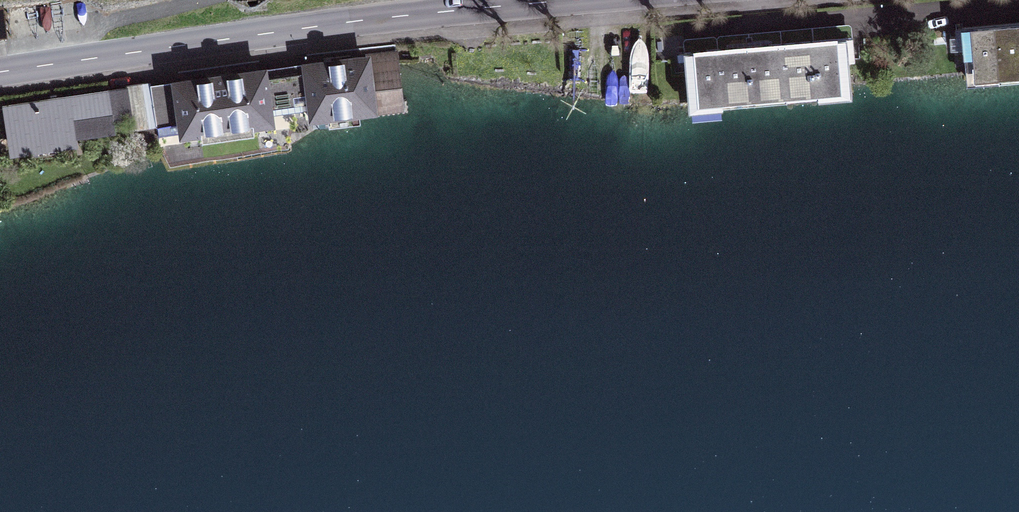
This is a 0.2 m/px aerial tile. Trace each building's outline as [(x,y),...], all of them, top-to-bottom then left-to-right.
[(994,25),(998,76),(1018,74),(1018,23),(994,25)] [(994,25),(962,28),(966,79),(998,76),(994,25)] [(846,37),(814,39),(818,92),(819,97),(851,94),(846,37)] [(814,39),(781,42),(786,94),(818,92),(814,39)] [(781,42),(749,45),(753,97),(786,94),(781,42)] [(749,45),(716,48),(721,100),(753,97),(749,45)] [(716,48),(684,51),(689,109),(721,106),(721,100),(716,48)] [(396,54),(366,58),(373,107),(402,103),(396,54)] [(313,114),(373,107),(366,58),(307,66),(313,114)] [(263,71),(218,78),(225,127),(270,120),(263,71)] [(158,136),(225,127),(218,78),(177,84),(180,110),(154,114),(155,121),(158,136)] [(150,85),(5,106),(11,146),(28,143),(28,140),(57,136),(57,139),(74,137),(71,114),(74,114),(77,130),(111,125),(110,118),(130,115),(131,124),(155,121),(154,114),(150,85)]
